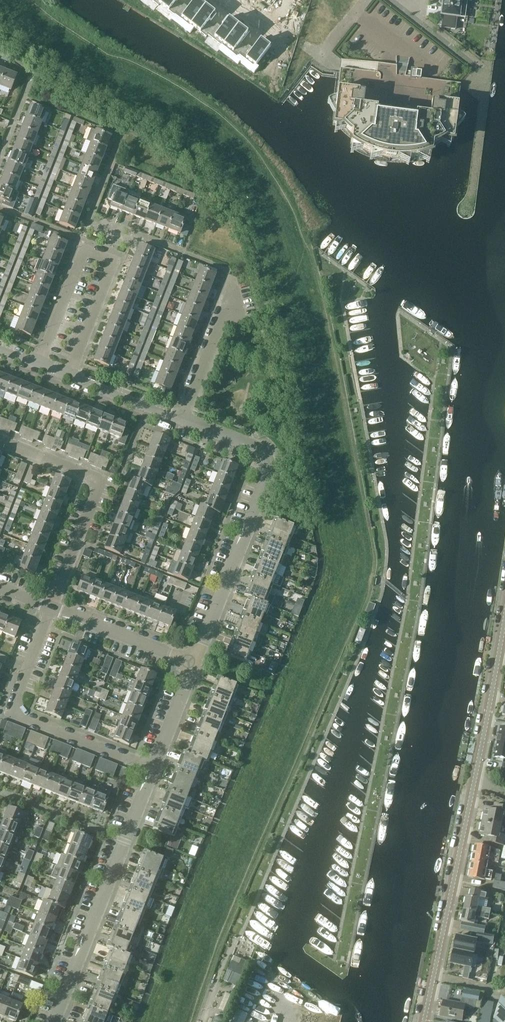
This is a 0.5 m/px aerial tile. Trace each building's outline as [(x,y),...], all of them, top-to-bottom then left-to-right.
[(159,4),(174,16),(181,6),(176,2),(177,0),(162,0),(159,4)] [(174,16),(189,28),(190,26),(205,7),(196,0),(195,0),(188,9),(182,4),(181,6),(174,16)] [(441,16),(443,16),(441,28),(455,30),(456,18),(459,18),(460,8),(464,9),(465,0),(443,0),(441,16)] [(205,7),(190,26),(205,37),(207,35),(213,28),(207,23),(214,14),(205,7)] [(213,28),(207,35),(222,47),(238,27),(228,19),(221,28),(216,24),(213,28)] [(238,27),(222,47),(237,59),(238,57),(246,47),(240,43),(247,34),(238,27)] [(246,47),(238,57),(254,68),(270,48),(265,44),(260,41),(253,50),(247,45),(246,47)] [(421,157),(431,153),(432,145),(443,139),(453,140),(454,131),(460,84),(420,79),(421,72),(412,71),(412,70),(406,69),(410,56),(396,56),(396,66),(341,59),(341,61),(335,107),(333,125),(340,125),(342,126),(345,128),(347,130),(352,134),(351,143),(359,149),(369,153),(379,156),(390,158),(400,159),(411,158),(421,157)] [(0,85),(0,87),(11,91),(17,76),(5,71),(0,85)] [(26,117),(41,123),(46,111),(31,105),(26,117)] [(22,129),(37,135),(41,123),(26,117),(22,129)] [(60,131),(64,132),(69,120),(65,119),(60,131)] [(76,123),(72,121),(67,133),(72,135),(76,123)] [(17,140),(32,146),(37,135),(22,129),(17,140)] [(91,129),(86,141),(91,142),(106,148),(111,136),(91,129)] [(64,132),(60,131),(55,142),(60,144),(64,132)] [(63,145),(67,147),(72,135),(67,133),(63,145)] [(13,152),(28,157),(32,146),(17,140),(13,152)] [(60,144),(55,142),(51,153),(55,155),(60,144)] [(91,142),(86,154),(102,160),(106,148),(91,142)] [(58,156),(63,157),(67,147),(63,145),(58,156)] [(8,163),(23,169),(28,157),(13,152),(8,163)] [(55,155),(51,153),(47,165),(51,166),(55,155)] [(98,171),(102,160),(86,154),(82,165),(98,171)] [(54,167),(58,169),(63,157),(58,156),(54,167)] [(23,169),(8,163),(4,175),(19,180),(23,169)] [(51,166),(47,165),(42,176),(46,178),(51,166)] [(93,183),(98,171),(82,165),(78,177),(93,183)] [(49,179),(54,181),(58,169),(54,167),(49,179)] [(123,172),(136,177),(137,172),(125,167),(123,172)] [(146,181),(148,176),(137,172),(136,177),(146,181)] [(14,192),(19,180),(4,175),(0,185),(0,187),(14,192)] [(46,178),(42,176),(38,188),(42,189),(46,178)] [(158,186),(160,181),(148,176),(146,181),(158,186)] [(78,177),(73,188),(88,194),(93,183),(78,177)] [(45,190),(49,192),(54,181),(49,179),(45,190)] [(170,190),(171,185),(160,181),(158,186),(170,190)] [(171,185),(170,190),(182,195),(184,190),(171,185)] [(0,187),(0,200),(10,204),(14,192),(0,187)] [(42,189),(38,188),(33,199),(37,201),(42,189)] [(73,188),(69,199),(84,205),(88,194),(73,188)] [(40,202),(45,203),(49,192),(45,190),(40,202)] [(193,199),(195,195),(184,190),(182,195),(193,199)] [(111,207),(122,211),(128,196),(117,192),(111,207)] [(122,211),(134,216),(140,201),(128,196),(122,211)] [(37,201),(33,199),(28,212),(33,213),(37,201)] [(79,217),(84,205),(69,199),(64,211),(79,217)] [(134,216),(145,221),(151,206),(140,201),(134,216)] [(45,203),(40,202),(36,214),(40,216),(45,203)] [(145,221),(157,225),(163,210),(151,206),(145,221)] [(157,225),(168,230),(174,215),(163,210),(157,225)] [(79,217),(64,211),(59,223),(75,229),(79,217)] [(186,219),(174,215),(168,230),(180,234),(186,219)] [(18,239),(22,240),(27,228),(23,226),(18,239)] [(25,241),(29,243),(34,230),(30,229),(25,241)] [(68,247),(72,249),(76,239),(66,236),(64,240),(69,242),(68,247)] [(47,250),(62,256),(67,244),(52,238),(47,250)] [(22,240),(18,239),(13,249),(18,251),(22,240)] [(20,253),(25,254),(29,243),(25,241),(20,253)] [(135,257),(150,263),(154,251),(139,245),(135,257)] [(9,261),(13,263),(18,251),(13,249),(9,261)] [(43,261),(58,267),(62,256),(47,250),(43,261)] [(16,264),(20,266),(25,254),(20,253),(16,264)] [(145,274),(150,263),(135,257),(130,269),(145,274)] [(171,257),(166,269),(171,271),(176,259),(171,257)] [(38,272),(38,273),(53,279),(58,267),(43,261),(38,259),(33,270),(38,272)] [(183,262),(178,260),(173,273),(178,274),(183,262)] [(4,272),(9,274),(13,263),(9,261),(4,272)] [(20,266),(16,264),(11,275),(16,277),(20,266)] [(130,269),(126,281),(141,286),(145,274),(130,269)] [(166,269),(162,281),(167,283),(171,271),(166,269)] [(201,269),(196,281),(211,287),(216,275),(201,269)] [(4,285),(9,274),(4,272),(0,283),(0,284),(4,285)] [(34,284),(49,290),(53,279),(38,273),(34,284)] [(174,286),(178,274),(173,273),(169,284),(174,286)] [(7,287),(11,288),(16,277),(11,275),(7,287)] [(126,281),(121,292),(136,298),(141,286),(126,281)] [(162,281),(158,292),(162,294),(167,283),(162,281)] [(196,281),(192,293),(207,298),(211,287),(196,281)] [(29,295),(45,301),(49,290),(34,284),(29,295)] [(169,284),(164,296),(169,298),(174,286),(169,284)] [(2,298),(7,300),(11,288),(7,287),(2,298)] [(121,292),(117,303),(132,309),(136,298),(121,292)] [(153,304),(158,305),(162,294),(158,292),(153,304)] [(192,293),(187,305),(202,311),(207,298),(192,293)] [(45,301),(29,295),(25,307),(40,313),(45,301)] [(164,296),(160,307),(164,309),(169,298),(164,296)] [(117,303),(113,314),(128,320),(132,309),(117,303)] [(148,315),(153,317),(158,305),(153,304),(148,315)] [(187,305),(182,316),(198,322),(202,311),(187,305)] [(20,318),(36,325),(40,313),(25,307),(20,318)] [(160,307),(155,319),(160,320),(164,309),(160,307)] [(113,314),(108,326),(123,332),(128,320),(113,314)] [(153,317),(148,315),(144,326),(149,328),(153,317)] [(182,316),(178,327),(193,333),(198,322),(182,316)] [(36,325),(20,318),(15,330),(31,336),(36,325)] [(151,330),(155,332),(160,320),(155,319),(151,330)] [(144,340),(149,328),(144,326),(144,327),(138,325),(136,330),(142,332),(140,338),(144,340)] [(108,326),(103,338),(118,344),(123,332),(108,326)] [(178,327),(174,338),(189,344),(193,333),(178,327)] [(155,332),(151,330),(146,341),(151,343),(155,332)] [(103,338),(99,349),(114,355),(118,344),(103,338)] [(140,338),(135,350),(139,352),(144,340),(140,338)] [(174,338),(169,350),(185,356),(189,344),(174,338)] [(151,343),(146,341),(142,353),(146,355),(151,343)] [(109,368),(114,355),(99,349),(94,362),(109,368)] [(135,350),(130,361),(135,363),(139,352),(135,350)] [(169,350),(165,362),(180,368),(185,356),(169,350)] [(142,353),(137,364),(142,366),(146,355),(142,353)] [(126,374),(130,375),(135,363),(130,361),(126,374)] [(165,362),(160,373),(175,379),(180,368),(165,362)] [(137,364),(133,376),(137,378),(142,366),(137,364)] [(171,391),(175,379),(160,373),(155,385),(171,391)] [(0,376),(0,392),(5,394),(11,379),(1,374),(0,376)] [(17,398),(23,383),(11,379),(5,394),(17,398)] [(23,383),(17,398),(29,403),(35,388),(23,383)] [(35,388),(29,403),(40,408),(46,392),(35,388)] [(46,392),(40,408),(51,412),(57,397),(46,392)] [(63,417),(69,401),(57,397),(51,412),(63,417)] [(81,406),(69,401),(63,417),(75,421),(81,406)] [(92,411),(81,406),(75,421),(86,426),(92,411)] [(86,426),(98,430),(104,415),(92,411),(86,426)] [(98,430),(109,435),(115,420),(104,415),(98,430)] [(0,425),(0,430),(4,432),(8,421),(2,418),(0,425)] [(130,432),(125,430),(127,424),(115,420),(109,435),(120,439),(118,444),(125,446),(130,432)] [(9,434),(10,431),(14,423),(8,421),(4,432),(9,434)] [(25,428),(22,436),(21,438),(27,441),(31,430),(25,427),(25,428)] [(32,443),(33,440),(36,432),(31,430),(27,441),(32,443)] [(62,440),(65,433),(57,430),(54,437),(62,440)] [(155,435),(150,447),(165,453),(170,441),(155,435)] [(45,444),(44,447),(50,450),(54,439),(48,436),(45,444)] [(57,449),(60,441),(54,439),(50,450),(55,452),(57,449)] [(68,454),(67,457),(73,459),(77,448),(71,446),(68,454)] [(150,447),(146,458),(161,464),(165,453),(150,447)] [(83,450),(77,448),(73,459),(79,461),(80,458),(83,450)] [(91,462),(90,465),(96,468),(100,457),(94,455),(91,462)] [(200,458),(195,456),(190,470),(194,472),(200,458)] [(100,457),(96,468),(101,470),(102,467),(105,459),(100,457)] [(141,470),(156,476),(161,464),(146,458),(141,470)] [(190,463),(185,461),(181,472),(185,474),(190,463)] [(16,474),(22,477),(27,465),(21,462),(16,474)] [(218,473),(233,480),(238,468),(223,462),(218,473)] [(25,478),(31,480),(36,468),(30,466),(25,478)] [(137,481),(147,486),(152,487),(156,476),(141,470),(137,481)] [(181,472),(176,484),(181,485),(185,474),(181,472)] [(213,485),(229,491),(233,480),(218,473),(213,485)] [(51,488),(66,494),(71,482),(55,476),(51,488)] [(127,491),(142,497),(147,486),(137,481),(132,479),(127,491)] [(209,497),(224,503),(229,491),(213,485),(209,497)] [(46,499),(61,505),(66,494),(51,488),(46,499)] [(123,503),(138,509),(142,497),(127,491),(123,503)] [(204,508),(215,512),(219,514),(224,503),(209,497),(204,508)] [(42,511),(57,517),(61,505),(46,499),(42,511)] [(138,509),(123,503),(118,514),(133,520),(138,509)] [(195,518),(210,524),(215,512),(204,508),(200,506),(195,518)] [(57,517),(42,511),(37,522),(52,528),(57,517)] [(114,526),(129,532),(133,520),(118,514),(114,526)] [(191,529),(205,535),(210,524),(195,518),(191,529)] [(271,529),(289,537),(293,527),(275,519),(271,529)] [(52,528),(37,522),(33,534),(48,540),(52,528)] [(109,537),(124,543),(129,532),(114,526),(109,537)] [(205,535),(191,529),(186,541),(201,547),(205,535)] [(289,537),(271,529),(267,539),(285,546),(289,537)] [(28,545),(44,551),(48,540),(33,534),(28,545)] [(124,543),(109,537),(105,549),(120,555),(124,543)] [(263,548),(282,555),(285,546),(267,539),(263,548)] [(182,552),(196,558),(201,547),(186,541),(182,552)] [(24,557),(39,563),(44,551),(28,545),(24,557)] [(85,548),(82,556),(89,558),(92,551),(85,549),(85,548)] [(282,555),(263,548),(260,558),(278,565),(282,555)] [(177,564),(192,569),(196,558),(182,552),(177,564)] [(39,563),(24,557),(19,569),(34,575),(39,563)] [(278,565),(260,558),(256,567),(274,574),(278,565)] [(192,569),(177,564),(172,575),(187,581),(192,569)] [(274,574),(256,567),(252,577),(271,584),(274,574)] [(150,575),(156,577),(161,579),(163,575),(152,570),(150,575)] [(89,596),(95,581),(83,576),(77,592),(89,596)] [(271,584),(252,577),(248,586),(267,593),(271,584)] [(174,579),(172,585),(184,590),(187,584),(174,579)] [(101,601),(107,585),(95,581),(89,596),(101,601)] [(112,605),(118,590),(107,585),(101,601),(112,605)] [(267,593),(248,586),(244,596),(249,598),(263,603),(263,602),(267,593)] [(118,590),(112,605),(123,610),(129,594),(118,590)] [(135,614),(141,599),(129,594),(123,610),(135,614)] [(299,615),(305,600),(297,597),(291,613),(299,615)] [(153,603),(152,603),(146,618),(157,623),(163,607),(164,608),(166,602),(155,598),(153,603)] [(264,614),(268,605),(268,604),(263,602),(263,603),(249,598),(246,607),(264,614)] [(146,618),(152,603),(141,599),(135,614),(146,618)] [(369,602),(366,613),(372,614),(375,604),(369,602)] [(175,612),(164,608),(163,607),(157,623),(169,627),(175,612)] [(246,607),(242,617),(260,624),(264,614),(246,607)] [(3,633),(9,618),(0,614),(0,632),(3,633)] [(242,617),(238,626),(256,633),(260,624),(242,617)] [(15,638),(21,623),(9,618),(3,633),(15,638)] [(238,626),(234,636),(253,643),(256,633),(238,626)] [(354,642),(359,645),(365,632),(360,629),(354,642)] [(234,636),(231,645),(249,652),(253,643),(234,636)] [(68,655),(84,661),(88,649),(73,643),(68,655)] [(231,645),(227,655),(245,662),(249,652),(231,645)] [(84,661),(68,655),(63,666),(79,673),(84,661)] [(113,658),(107,655),(102,668),(108,671),(113,658)] [(122,662),(115,659),(111,672),(117,674),(122,662)] [(63,666),(59,678),(75,684),(79,673),(63,666)] [(140,670),(135,681),(151,688),(156,676),(140,670)] [(217,677),(213,687),(232,695),(236,684),(217,677)] [(59,678),(54,689),(70,696),(72,690),(76,692),(78,691),(79,688),(78,686),(75,684),(59,678)] [(131,693),(147,699),(151,688),(135,681),(131,679),(127,691),(131,693)] [(213,687),(210,697),(229,704),(232,695),(213,687)] [(54,689),(50,701),(66,707),(70,696),(54,689)] [(131,693),(126,704),(142,711),(147,699),(131,693)] [(210,697),(206,706),(230,716),(234,706),(229,704),(210,697)] [(61,719),(66,707),(50,701),(45,713),(61,719)] [(126,704),(122,716),(138,722),(142,711),(126,704)] [(206,706),(202,715),(221,723),(226,725),(230,716),(206,706)] [(79,726),(86,728),(90,717),(84,714),(79,726)] [(202,715),(198,725),(217,733),(221,723),(202,715)] [(122,716),(117,728),(133,734),(138,722),(122,716)] [(92,718),(88,729),(94,732),(99,720),(92,718)] [(2,734),(8,737),(13,724),(7,722),(2,734)] [(8,737),(14,739),(19,727),(13,724),(8,737)] [(198,725),(195,735),(214,742),(217,733),(198,725)] [(20,741),(25,729),(19,727),(14,739),(20,741)] [(495,757),(504,759),(504,728),(501,727),(499,736),(498,736),(499,737),(499,741),(497,741),(497,742),(498,742),(495,757)] [(129,746),(133,734),(117,728),(113,739),(129,746)] [(25,743),(31,746),(36,733),(30,731),(25,743)] [(31,746),(38,748),(43,736),(36,733),(31,746)] [(195,735),(191,744),(210,752),(214,742),(195,735)] [(43,750),(48,738),(43,736),(38,748),(43,750)] [(49,752),(55,754),(60,743),(54,740),(49,752)] [(55,754),(61,757),(65,745),(60,743),(55,754)] [(206,762),(210,752),(191,744),(187,754),(202,759),(202,760),(206,762)] [(67,759),(71,747),(65,745),(61,757),(67,759)] [(71,761),(77,763),(82,751),(76,749),(71,761)] [(77,763),(83,766),(88,754),(82,751),(77,763)] [(183,752),(179,762),(198,769),(202,760),(202,759),(187,754),(183,752)] [(89,768),(94,756),(88,754),(83,766),(89,768)] [(10,777),(16,761),(4,757),(0,767),(0,773),(10,777)] [(94,770),(100,772),(105,761),(99,758),(94,770)] [(27,766),(16,761),(10,777),(21,781),(27,766)] [(100,772),(107,775),(111,763),(105,761),(100,772)] [(194,779),(198,769),(179,762),(175,771),(194,779)] [(113,777),(118,766),(111,763),(107,775),(113,777)] [(21,781),(33,786),(39,770),(27,766),(21,781)] [(33,786),(44,790),(50,775),(39,770),(33,786)] [(190,788),(194,779),(175,771),(172,781),(190,788)] [(44,790),(55,795),(61,779),(50,775),(44,790)] [(68,782),(61,779),(55,795),(67,799),(73,783),(74,784),(75,779),(70,777),(68,782)] [(187,798),(190,788),(172,781),(168,790),(187,798)] [(67,799),(78,804),(84,788),(74,784),(73,783),(67,799)] [(91,791),(84,788),(78,804),(90,808),(98,788),(93,786),(91,791)] [(103,813),(109,797),(110,793),(98,788),(90,808),(103,813)] [(168,790),(164,800),(183,807),(187,798),(168,790)] [(164,800),(160,809),(179,817),(183,807),(164,800)] [(483,821),(501,825),(503,816),(504,817),(504,807),(498,805),(496,811),(485,808),(483,821)] [(8,808),(4,819),(19,825),(23,814),(8,808)] [(160,809),(157,819),(176,826),(179,817),(160,809)] [(0,828),(0,830),(14,836),(20,838),(24,827),(19,825),(4,819),(0,828)] [(157,819),(153,829),(172,836),(176,826),(157,819)] [(483,821),(480,835),(492,837),(491,843),(504,846),(504,840),(504,837),(499,835),(501,825),(483,821)] [(52,832),(55,824),(48,822),(45,830),(52,832)] [(10,848),(14,836),(0,830),(0,844),(10,848)] [(75,833),(70,845),(87,852),(92,840),(75,833)] [(168,846),(174,849),(178,839),(172,836),(168,846)] [(5,859),(10,848),(0,844),(0,857),(5,859)] [(474,854),(499,859),(500,859),(500,857),(504,858),(504,854),(504,852),(501,851),(493,849),(493,848),(475,844),(474,854)] [(70,845),(66,857),(83,863),(87,852),(70,845)] [(170,859),(173,850),(167,848),(163,856),(170,859)] [(144,851),(140,861),(163,871),(167,861),(162,859),(163,859),(144,851)] [(473,856),(472,862),(489,866),(490,861),(499,863),(500,859),(499,859),(474,854),(473,856)] [(66,857),(61,868),(78,875),(83,863),(66,857)] [(140,861),(136,871),(155,878),(159,880),(163,871),(140,861)] [(471,866),(469,878),(486,881),(486,879),(492,880),(493,871),(488,870),(488,869),(489,866),(472,862),(471,866)] [(61,868),(56,880),(73,887),(78,875),(61,868)] [(136,871),(133,881),(151,888),(155,878),(136,871)] [(501,882),(503,875),(496,874),(493,888),(504,890),(504,882),(501,882)] [(56,880),(52,891),(69,898),(73,887),(56,880)] [(133,881),(129,890),(147,897),(151,888),(133,881)] [(472,889),(470,897),(467,896),(464,909),(486,913),(487,908),(479,906),(481,900),(489,902),(491,894),(472,889)] [(129,890),(125,900),(143,907),(147,897),(129,890)] [(25,900),(28,894),(22,891),(19,898),(25,900)] [(52,891),(47,903),(60,908),(60,909),(62,910),(64,910),(69,898),(52,891)] [(125,900),(121,909),(140,917),(143,907),(125,900)] [(38,913),(55,919),(57,916),(60,917),(62,910),(60,909),(60,908),(47,903),(43,901),(38,913)] [(121,909),(117,919),(136,926),(140,917),(121,909)] [(486,913),(464,909),(462,922),(475,925),(477,917),(485,919),(486,913)] [(38,913),(34,924),(51,931),(55,919),(38,913)] [(117,919),(114,928),(132,936),(136,926),(117,919)] [(34,924),(29,936),(46,943),(51,931),(34,924)] [(484,928),(474,926),(473,932),(483,934),(484,928)] [(114,928),(110,938),(128,945),(132,936),(114,928)] [(29,936),(25,947),(42,954),(46,943),(29,936)] [(458,936),(455,950),(474,954),(477,940),(458,936)] [(110,938),(106,947),(106,948),(110,949),(125,955),(125,954),(128,945),(110,938)] [(37,965),(42,954),(25,947),(20,959),(37,965)] [(125,966),(129,956),(125,954),(125,955),(110,949),(106,959),(125,966)] [(474,954),(455,950),(452,963),(465,966),(463,978),(469,979),(471,967),(472,967),(474,954)] [(32,977),(37,965),(20,959),(15,970),(32,977)] [(106,959),(103,968),(121,975),(125,966),(106,959)] [(239,964),(231,961),(224,980),(238,986),(246,967),(244,966),(246,961),(241,959),(239,964)] [(103,968),(99,977),(117,985),(121,975),(103,968)] [(31,981),(19,976),(17,982),(29,987),(31,981)] [(99,977),(95,987),(114,994),(117,985),(99,977)] [(95,987),(91,996),(110,1004),(114,994),(95,987)] [(3,1017),(10,1000),(0,996),(0,1016),(3,1017)] [(91,996),(88,1006),(106,1013),(110,1004),(91,996)] [(11,997),(10,1000),(3,1017),(15,1021),(23,1001),(11,997)] [(474,1009),(476,1002),(471,1001),(462,999),(461,1005),(444,1001),(441,1017),(463,1021),(465,1008),(474,1009)] [(494,1001),(484,999),(480,1021),(491,1021),(494,1001)] [(84,1016),(100,1021),(103,1021),(106,1013),(88,1006),(84,1016)] [(503,1007),(496,1014),(504,1021),(504,1009),(503,1007)]
